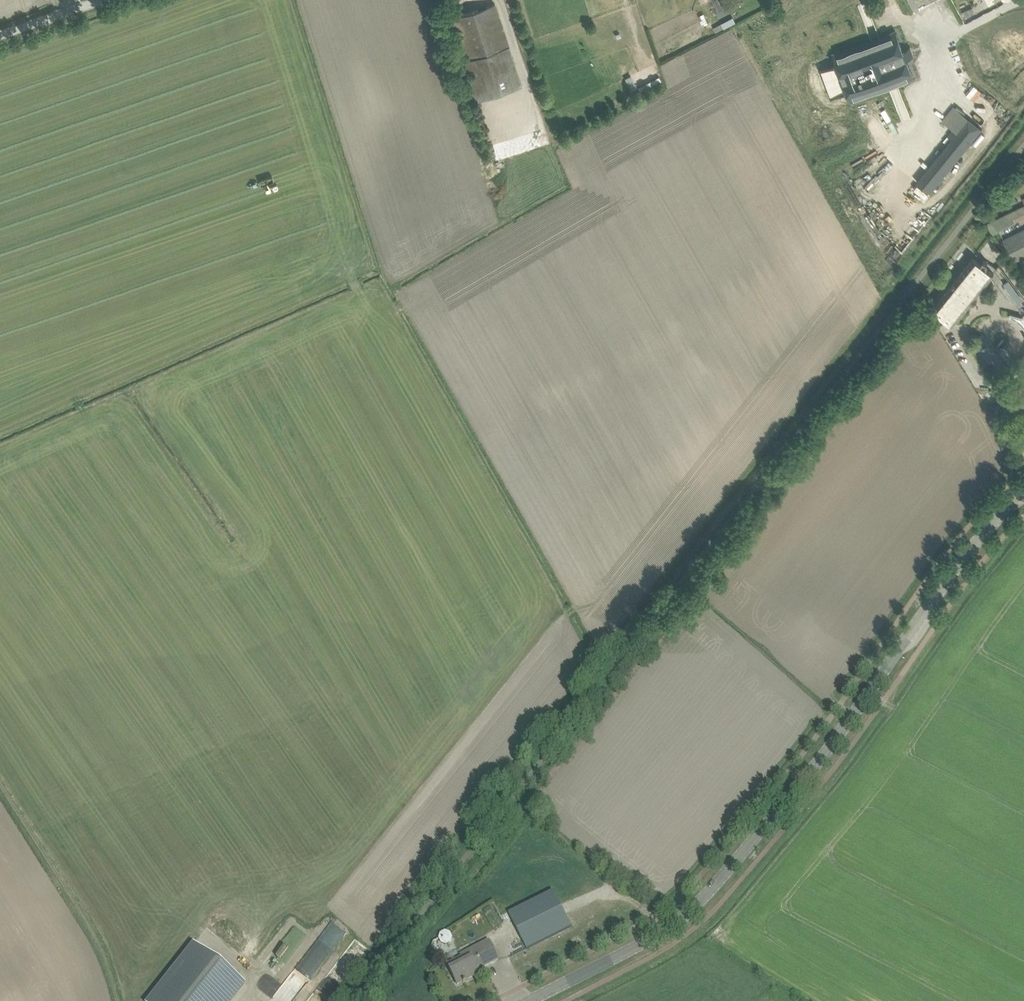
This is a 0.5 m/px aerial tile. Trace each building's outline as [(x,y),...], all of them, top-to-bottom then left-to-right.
[(716,13),(728,7),(729,6),(731,5),(728,0),(709,0),(716,13)] [(495,4),(452,18),(466,60),(463,61),(475,100),(521,85),(495,4)] [(721,23),(713,27),(715,32),(724,28),(721,23)] [(836,64),(820,70),(831,98),(847,92),(849,100),(913,76),(907,59),(907,58),(904,50),(903,49),(897,32),(833,57),(836,64)] [(957,132),(917,182),(930,193),(982,129),(969,118),(954,106),(942,120),(957,132)] [(995,125),(1002,116),(993,109),(986,117),(995,125)] [(993,233),(998,230),(999,230),(1010,226),(1023,219),(1023,204),(986,223),(993,233)] [(1014,233),(1010,226),(999,230),(1003,240),(1013,261),(1023,256),(1023,228),(1014,233)] [(994,273),(973,257),(932,308),(953,324),(970,302),(972,303),(978,296),(976,295),(994,273)] [(1009,316),(1013,318),(1016,320),(1018,321),(1019,321),(1021,323),(1023,326),(1023,327),(1023,314),(1022,316),(1010,313),(1009,316)] [(1015,388),(1023,408),(1023,384),(1015,388)] [(512,906),(506,909),(526,949),(532,946),(571,926),(551,886),(548,888),(512,906)] [(489,940),(460,954),(461,956),(446,964),(449,969),(457,984),(479,973),(477,970),(498,959),(489,940)] [(244,982),(194,943),(148,1000),(229,1000),(244,982)] [(336,969),(328,978),(339,988),(347,980),(336,969)]
